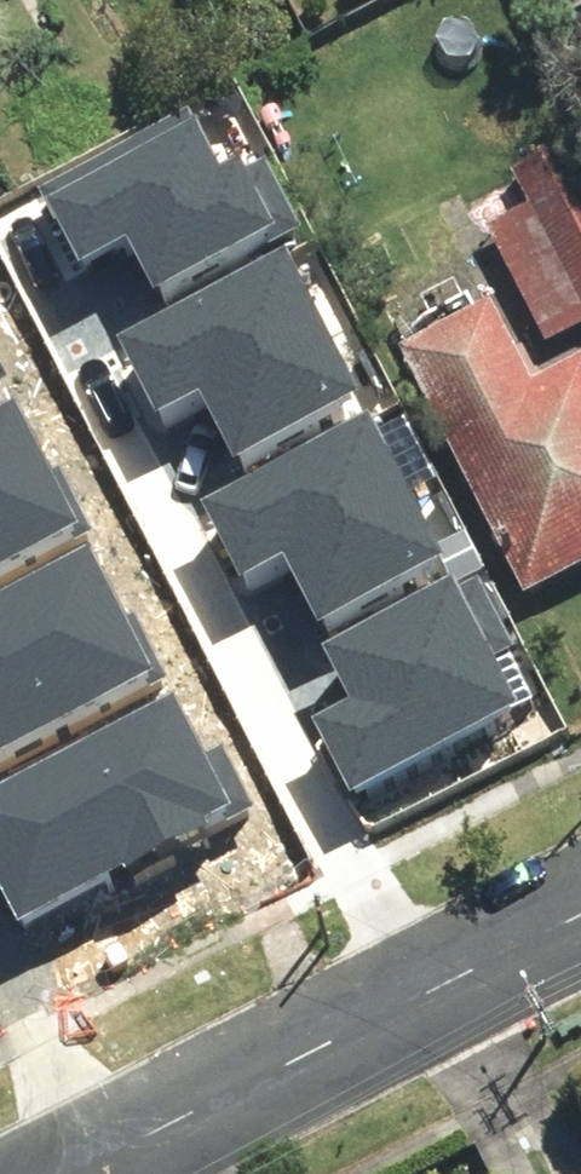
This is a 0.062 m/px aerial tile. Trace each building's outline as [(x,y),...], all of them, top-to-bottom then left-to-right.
[(186,107),(42,187),(83,259),(129,234),(163,295),(295,222),(257,153),(222,172),(186,107)] [(567,145),(512,172),(534,216),(484,241),(540,354),(580,334),(580,173),(567,145)] [(281,249),(122,337),(161,408),(202,385),(242,457),(361,392),(281,249)] [(396,368),(519,609),(580,578),(580,376),(527,403),(486,323),(396,368)] [(0,401),(0,563),(76,520),(7,397),(0,401)] [(360,410),(201,498),(240,569),(281,546),(321,618),(439,552),(360,410)] [(0,588),(0,751),(151,667),(82,542),(0,588)] [(513,644),(470,568),(330,645),(358,695),(312,720),(349,788),(518,694),(495,653),(513,644)] [(0,780),(0,868),(29,921),(251,798),(222,746),(204,756),(166,688),(0,780)]
